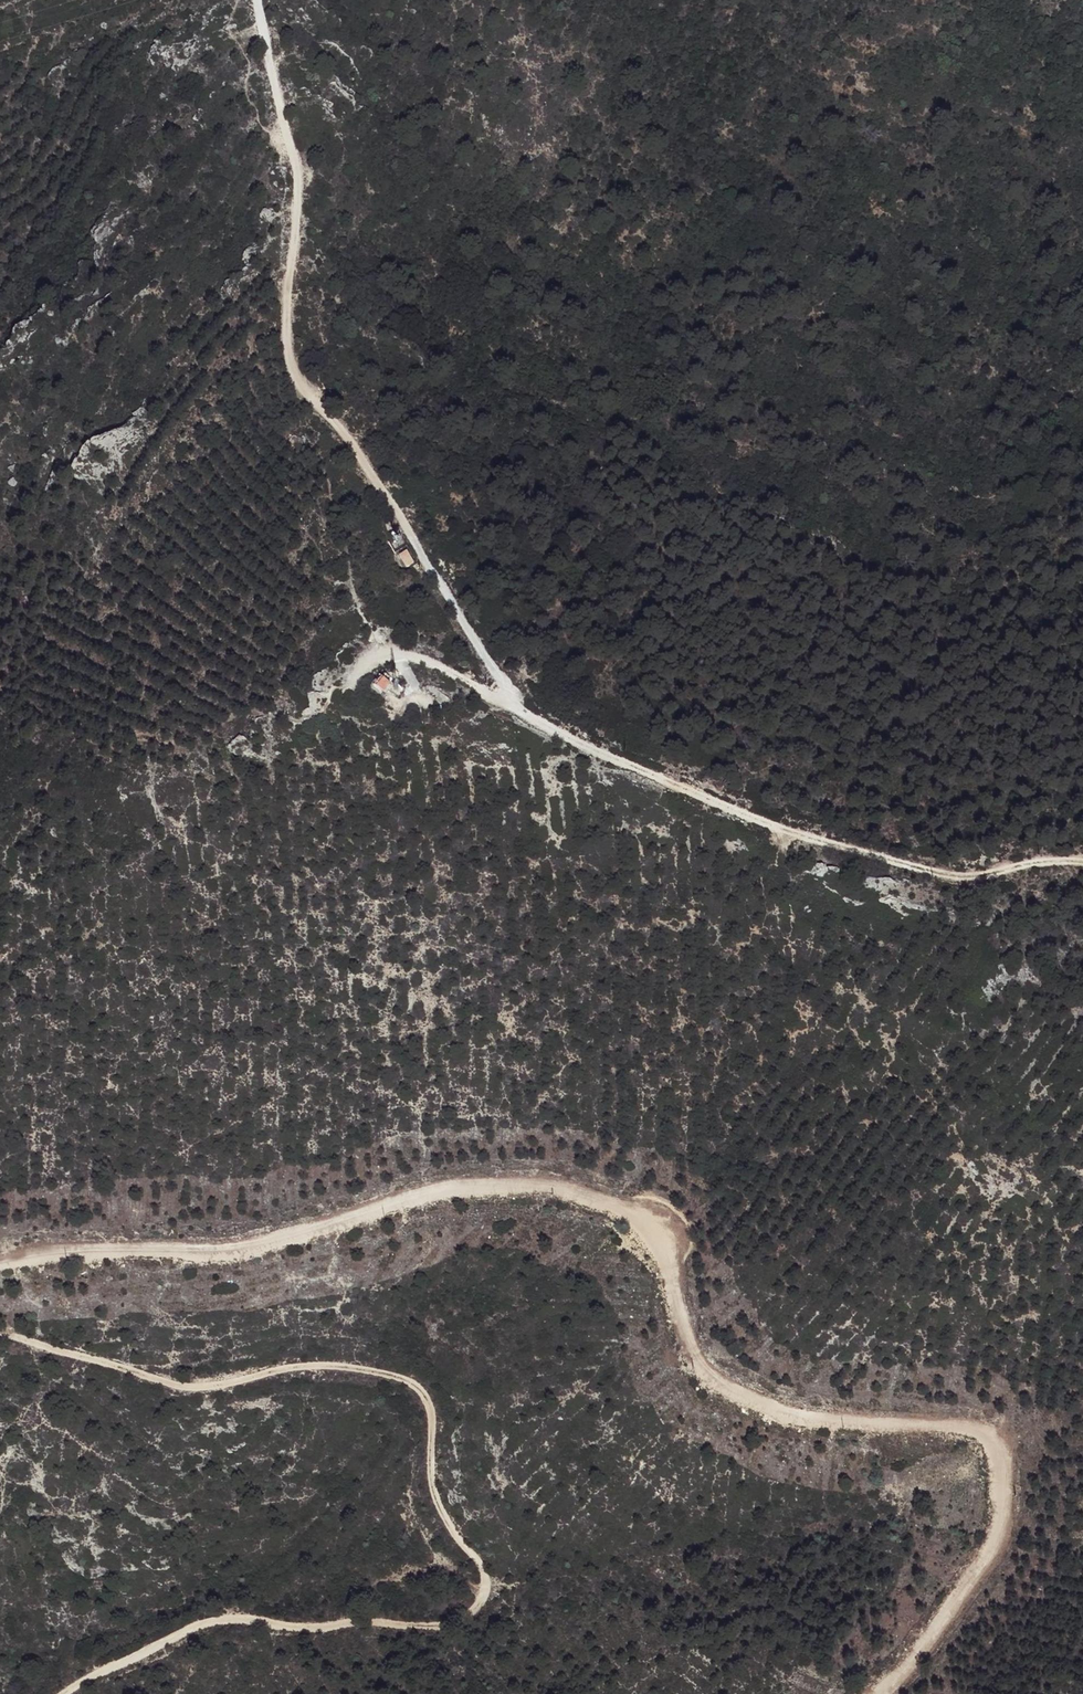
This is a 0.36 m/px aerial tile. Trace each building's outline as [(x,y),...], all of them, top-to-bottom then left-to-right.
[(395,547),(385,553),(395,567),(404,560),(395,547)] [(391,690),(382,682),(375,690),(384,698),(391,690)]
